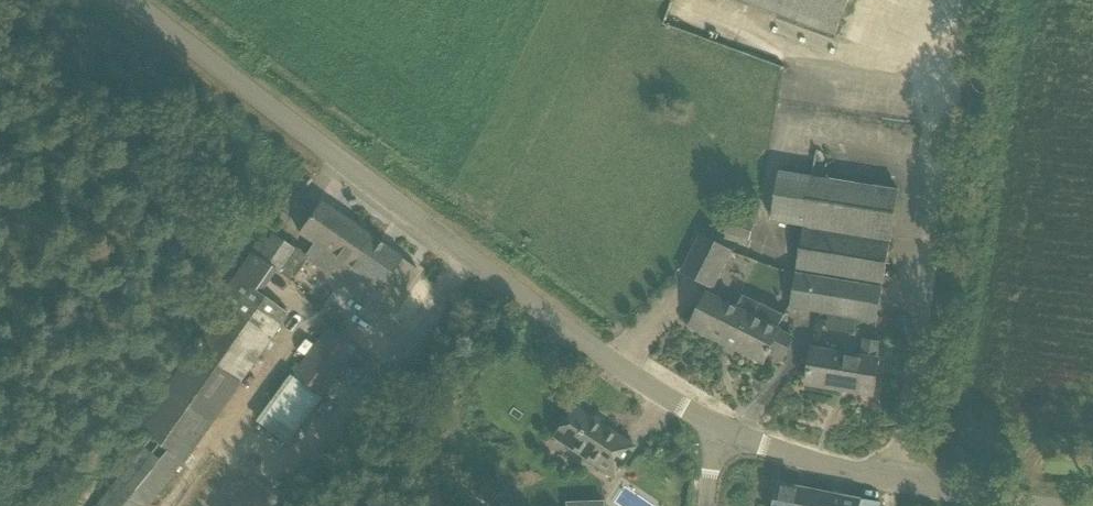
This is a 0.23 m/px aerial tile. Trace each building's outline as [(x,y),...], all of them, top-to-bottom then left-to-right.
[(836,36),(849,0),(739,0),(836,36)] [(804,226),(812,177),(780,172),(772,221),(804,226)] [(812,177),(804,226),(796,273),(814,276),(883,288),(899,191),(812,177)] [(320,204),(300,233),(314,244),(305,256),(385,313),(415,270),(320,204)] [(755,222),(724,213),(718,232),(750,241),(755,222)] [(272,233),(271,235),(256,257),(277,272),(281,274),(297,250),(272,233)] [(683,273),(713,287),(731,249),(703,236),(683,273)] [(790,308),(808,311),(814,276),(796,273),(790,308)] [(288,314),(261,295),(233,276),(217,301),(223,304),(176,370),(223,407),(288,314)] [(814,276),(808,311),(877,322),(883,288),(814,276)] [(792,338),(779,331),(777,330),(784,317),(756,303),(750,316),(708,295),(692,326),(763,362),(768,353),(781,360),(792,338)] [(292,374),(322,397),(358,349),(327,326),(292,374)] [(873,395),(879,360),(877,360),(880,344),(864,341),(861,358),(813,349),(807,384),(873,395)] [(223,407),(176,370),(135,428),(138,430),(107,470),(117,478),(95,505),(150,505),(183,464),(223,407)] [(573,406),(553,436),(595,467),(614,479),(635,447),(573,406)] [(881,504),(779,484),(775,505),(881,505),(881,504)]
